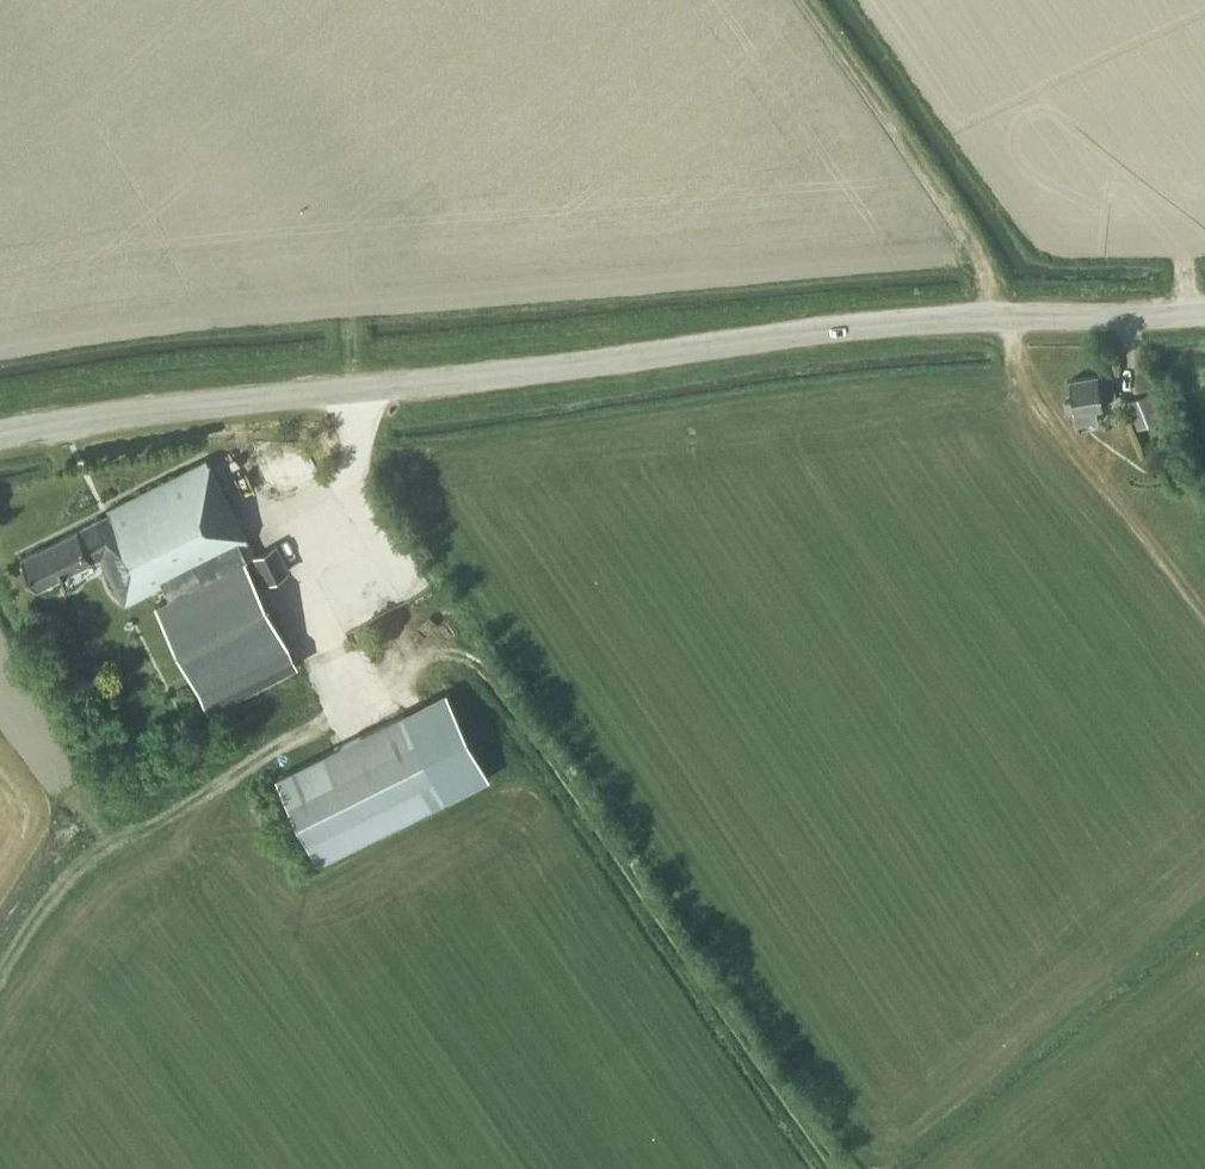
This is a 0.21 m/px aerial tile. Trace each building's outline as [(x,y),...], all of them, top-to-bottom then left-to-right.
[(1068,413),(1095,408),(1103,406),(1102,397),(1115,394),(1111,374),(1098,376),(1098,374),(1070,379),(1073,399),(1066,400),(1068,413)] [(1160,419),(1150,393),(1127,401),(1137,428),(1160,419)] [(245,560),(256,555),(207,458),(107,508),(110,513),(21,557),(36,587),(100,555),(124,603),(163,584),(170,597),(156,604),(208,709),(298,664),(245,560)] [(277,544),(256,555),(267,581),(289,569),(277,544)] [(490,776),(448,691),(277,776),(319,862),(490,776)]
